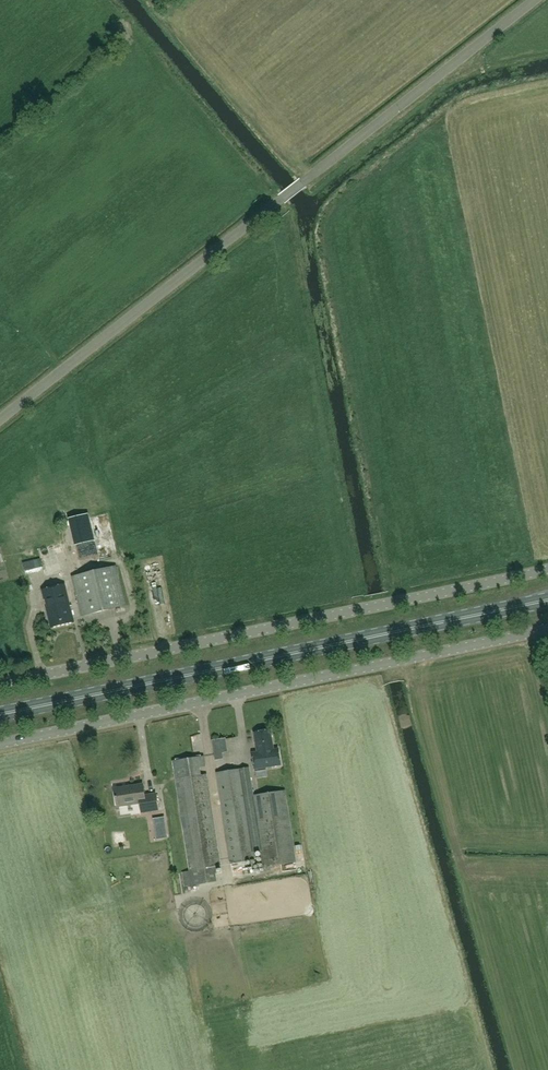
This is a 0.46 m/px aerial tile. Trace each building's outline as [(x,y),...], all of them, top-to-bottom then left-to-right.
[(40,558),(22,562),(26,576),(43,571),(40,558)] [(116,567),(72,577),(81,616),(125,606),(116,567)] [(42,592),(51,628),(74,623),(65,586),(42,592)] [(271,730),(254,733),(257,752),(253,753),(255,770),(281,765),(279,749),(274,750),(271,730)] [(221,869),(206,774),(200,775),(199,767),(205,766),(204,756),(173,761),(190,872),(183,873),(185,888),(217,883),(216,874),(217,874),(216,870),(221,869)] [(239,769),(217,772),(231,865),(255,862),(253,853),(261,852),(263,869),(295,864),(285,791),(253,795),(248,767),(248,768),(248,769),(240,770),(240,769),(239,769)] [(143,785),(114,789),(117,807),(140,804),(141,814),(158,811),(156,795),(145,797),(143,785)] [(164,818),(154,819),(157,839),(167,837),(164,818)]
